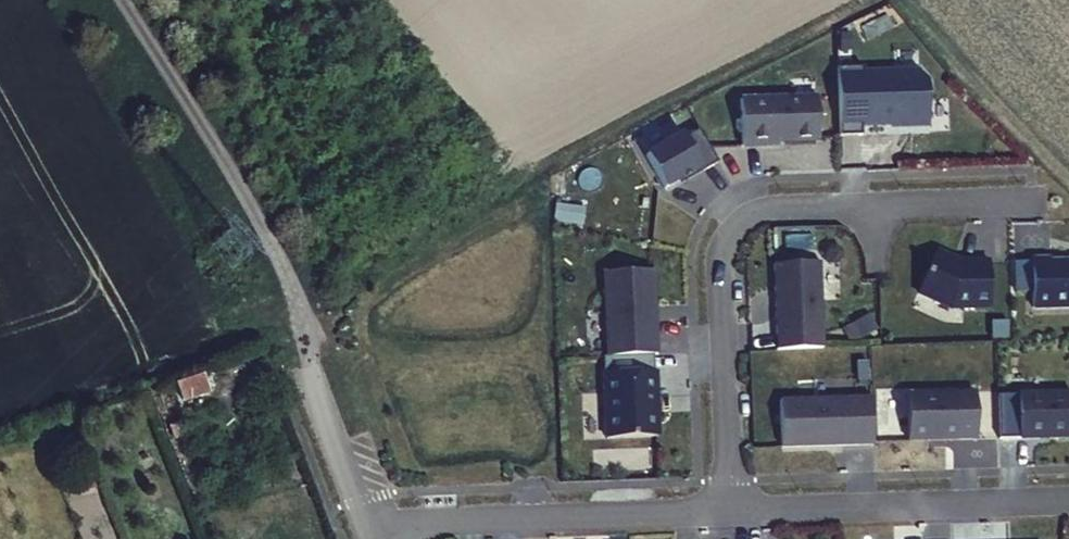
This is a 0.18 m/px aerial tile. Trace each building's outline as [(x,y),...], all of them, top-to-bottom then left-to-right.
[(837,65),(839,134),(862,133),(861,123),(892,122),(892,119),(904,118),(909,123),(929,123),(927,78),(918,68),(895,69),(895,71),(863,72),(862,64),(837,65)] [(818,138),(817,95),(740,98),(741,144),(778,143),(778,140),(818,138)] [(718,161),(699,128),(685,136),(682,133),(646,153),(665,186),(680,178),(700,166),(702,170),(718,161)] [(682,181),(702,170),(700,166),(680,178),(682,181)] [(918,292),(951,306),(991,305),(989,260),(971,260),(971,263),(959,263),(954,261),(955,259),(936,251),(918,292)] [(1068,306),(1068,260),(1051,260),(1051,257),(1033,258),(1034,307),(1068,306)] [(777,349),(824,347),(820,261),(774,263),(777,349)] [(604,272),(608,356),(657,354),(655,315),(653,312),(652,305),(655,305),(653,270),(604,272)] [(657,370),(604,372),(607,437),(656,435),(655,396),(658,396),(657,370)] [(201,374),(174,380),(179,400),(205,394),(201,374)] [(908,440),(977,437),(975,391),(906,394),(908,440)] [(1039,436),(1042,433),(1051,433),(1051,436),(1068,436),(1068,391),(1018,392),(1019,437),(1039,436)] [(782,446),(874,443),(873,396),(780,399),(782,446)]
